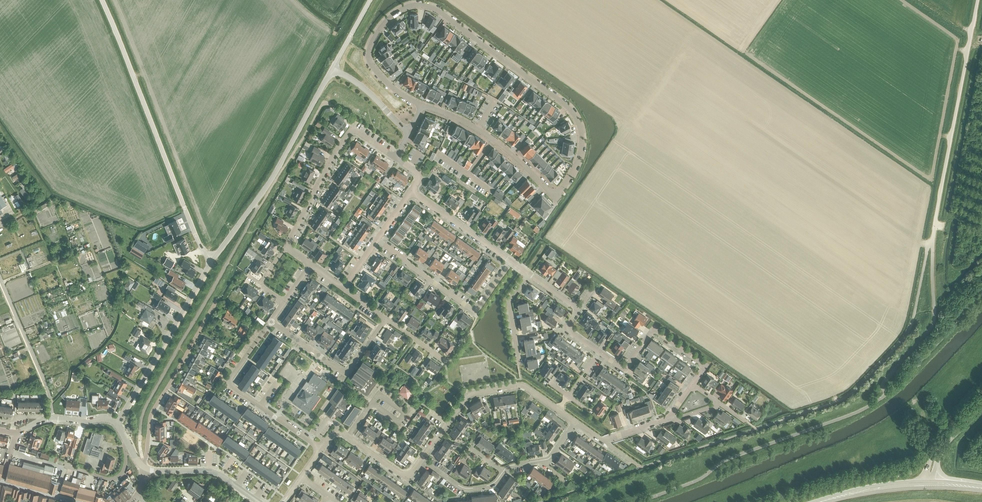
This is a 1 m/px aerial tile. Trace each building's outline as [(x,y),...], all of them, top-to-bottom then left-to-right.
[(410,26),(418,26),(418,28),(421,28),(421,23),(418,23),(418,14),(410,14),(410,26)] [(429,31),(433,32),(436,27),(433,25),(436,19),(430,16),(425,25),(431,28),(429,31)] [(394,26),(391,29),(395,34),(403,27),(405,25),(402,21),(400,22),(399,22),(396,24),(393,26),(394,26)] [(436,38),(436,39),(440,42),(449,30),(444,27),(440,34),(436,38)] [(440,42),(441,42),(442,40),(446,43),(453,33),(449,30),(440,42)] [(458,36),(453,33),(446,43),(451,46),(450,46),(451,47),(458,36)] [(455,50),(462,39),(458,36),(451,47),(455,50)] [(455,50),(458,52),(460,53),(462,50),(467,43),(462,40),(463,40),(462,39),(455,50)] [(392,47),(391,45),(389,47),(387,45),(387,44),(384,46),(384,45),(381,47),(381,48),(379,50),(382,54),(378,57),(392,47)] [(378,57),(382,62),(392,54),(389,50),(392,47),(378,57)] [(467,53),(463,58),(465,60),(466,59),(471,62),(478,52),(474,48),(469,54),(467,53)] [(458,52),(455,56),(459,59),(465,52),(462,50),(460,53),(458,52)] [(478,52),(471,62),(475,65),(482,55),(478,52)] [(392,54),(382,62),(385,66),(395,58),(393,60),(390,56),(392,54)] [(475,65),(474,67),(481,72),(485,66),(482,65),(487,58),(482,55),(475,65)] [(388,70),(398,63),(395,58),(385,66),(388,70)] [(388,70),(391,75),(394,73),(396,76),(402,72),(400,68),(397,64),(398,63),(388,70)] [(502,68),(495,63),(493,67),(489,65),(485,70),(489,72),(488,73),(494,78),(502,68)] [(407,87),(414,75),(413,75),(413,76),(407,72),(405,75),(407,76),(404,82),(403,84),(408,87),(407,87)] [(507,87),(514,77),(508,72),(503,78),(501,76),(496,83),(500,86),(502,84),(507,87)] [(412,90),(418,78),(414,75),(407,87),(412,90)] [(419,78),(418,78),(412,90),(413,89),(418,91),(422,82),(418,80),(419,78)] [(422,95),(427,84),(422,82),(418,91),(422,93),(422,95)] [(520,97),(527,87),(521,82),(516,89),(513,87),(509,92),(512,95),(514,92),(520,97)] [(427,85),(427,84),(422,95),(427,97),(432,88),(427,85)] [(432,88),(427,97),(432,99),(437,88),(436,90),(432,88)] [(438,99),(442,91),(437,88),(432,99),(437,102),(438,99)] [(531,104),(538,95),(533,91),(529,97),(526,95),(522,100),(525,102),(526,101),(531,104)] [(457,96),(452,93),(450,99),(447,105),(452,107),(457,96)] [(542,97),(542,98),(538,95),(531,104),(535,107),(535,108),(542,97)] [(461,100),(459,99),(457,98),(457,96),(452,107),(457,109),(461,100)] [(539,111),(547,101),(542,97),(535,108),(539,111)] [(462,100),(461,100),(457,109),(457,110),(457,109),(462,111),(466,102),(461,100),(462,100)] [(466,102),(462,111),(467,113),(472,102),(467,100),(466,102)] [(539,111),(540,111),(544,114),(551,104),(547,101),(539,111)] [(467,113),(472,116),(477,104),(472,102),(467,113)] [(546,119),(547,119),(555,107),(551,104),(544,114),(548,117),(546,119)] [(555,107),(547,119),(554,124),(558,119),(555,117),(560,111),(555,107)] [(336,119),(333,123),(333,122),(331,124),(336,127),(337,127),(341,130),(346,123),(341,120),(343,118),(337,114),(334,118),(336,119)] [(425,117),(423,122),(434,127),(437,122),(430,119),(431,118),(427,116),(426,117),(425,117)] [(496,131),(503,123),(504,121),(500,117),(496,122),(495,123),(493,126),(492,127),(496,130),(496,131)] [(561,125),(558,127),(561,133),(563,132),(569,129),(571,128),(568,122),(565,123),(564,121),(560,123),(561,125)] [(430,131),(432,126),(434,127),(423,122),(421,126),(420,126),(430,131)] [(503,123),(496,131),(500,134),(507,126),(503,123)] [(461,128),(457,125),(454,129),(450,135),(453,137),(455,138),(461,128)] [(418,131),(427,136),(430,131),(420,126),(418,131)] [(511,129),(507,126),(500,134),(501,134),(505,137),(511,129)] [(326,134),(321,140),(330,146),(335,139),(328,135),(330,132),(324,128),(322,131),(326,134)] [(466,130),(466,131),(461,128),(455,138),(455,139),(456,137),(460,140),(460,141),(466,130)] [(509,141),(516,132),(515,132),(515,133),(511,129),(505,137),(509,140),(509,141)] [(460,141),(465,143),(471,133),(466,130),(460,141)] [(427,142),(427,141),(425,140),(427,136),(418,131),(416,136),(427,142)] [(513,144),(518,139),(520,136),(516,132),(509,141),(513,144)] [(471,133),(465,143),(470,146),(476,136),(475,136),(471,134),(471,133)] [(424,147),(426,143),(427,142),(416,136),(413,141),(419,144),(424,147)] [(476,136),(470,146),(474,148),(473,150),(480,139),(476,136)] [(530,141),(528,138),(523,143),(526,145),(520,151),(525,154),(532,147),(528,143),(530,141)] [(563,141),(562,146),(573,148),(574,143),(570,142),(571,139),(565,138),(564,141),(563,141)] [(485,142),(480,139),(473,150),(478,153),(485,142)] [(351,150),(357,154),(362,147),(360,145),(360,144),(357,142),(355,143),(353,142),(347,149),(350,152),(351,150)] [(562,146),(561,152),(563,152),(562,155),(568,156),(569,153),(572,154),(573,148),(562,146)] [(310,159),(320,165),(324,157),(318,153),(320,150),(314,147),(311,152),(313,153),(310,159)] [(362,147),(357,154),(363,158),(362,160),(365,162),(370,154),(367,152),(369,150),(365,147),(364,148),(362,147)] [(525,154),(525,155),(525,154),(529,158),(536,151),(532,147),(525,154)] [(489,150),(486,154),(487,155),(487,156),(491,159),(498,152),(494,148),(493,148),(490,151),(489,150)] [(536,151),(529,158),(532,162),(539,155),(536,151)] [(13,160),(8,152),(4,155),(9,162),(13,160)] [(498,152),(491,159),(495,163),(502,155),(501,155),(498,152)] [(372,155),(367,163),(369,165),(368,166),(371,169),(372,168),(372,167),(373,165),(377,168),(377,167),(382,160),(379,159),(380,158),(376,155),(375,157),(372,155)] [(502,155),(495,163),(499,167),(506,158),(502,155)] [(539,155),(532,162),(536,166),(543,158),(539,155)] [(506,158),(499,167),(499,166),(503,170),(510,162),(506,159),(506,158)] [(536,166),(537,166),(540,169),(547,162),(543,158),(536,166)] [(382,160),(377,167),(382,172),(381,173),(384,175),(390,167),(387,166),(388,164),(384,161),(384,162),(382,160)] [(5,169),(6,171),(17,165),(14,162),(5,169)] [(510,162),(503,170),(507,173),(507,174),(514,166),(514,165),(514,166),(510,162)] [(547,162),(540,169),(544,173),(551,166),(547,162)] [(347,163),(343,167),(357,177),(358,175),(352,171),(354,168),(347,163)] [(514,166),(507,174),(511,177),(518,169),(514,166)] [(547,177),(548,177),(555,169),(555,170),(551,166),(544,173),(548,177),(547,177)] [(302,178),(309,182),(312,175),(313,175),(315,171),(307,167),(302,178)] [(343,167),(340,171),(348,177),(350,174),(356,178),(357,177),(343,167)] [(518,169),(511,177),(515,181),(522,173),(518,170),(518,169)] [(558,175),(559,173),(555,169),(548,177),(552,181),(555,178),(558,175)] [(388,178),(395,183),(402,173),(397,170),(396,172),(393,170),(393,171),(388,178)] [(13,176),(15,180),(23,174),(21,171),(13,176)] [(340,171),(337,176),(348,184),(349,182),(346,180),(348,177),(340,171)] [(395,183),(394,185),(397,187),(400,187),(402,188),(404,186),(407,181),(407,180),(405,178),(406,176),(402,173),(395,183)] [(443,176),(441,179),(448,183),(450,181),(451,179),(444,174),(443,176)] [(348,184),(337,176),(334,180),(342,186),(344,183),(347,185),(348,184)] [(439,186),(437,185),(441,180),(435,176),(431,181),(430,180),(425,186),(435,193),(439,186)] [(18,184),(20,187),(29,182),(27,178),(18,184)] [(518,188),(522,193),(531,184),(527,179),(522,184),(518,188)] [(293,180),(291,183),(299,187),(299,188),(303,190),(305,186),(300,184),(293,180)] [(335,184),(332,189),(343,197),(345,198),(349,201),(350,199),(344,195),(346,192),(343,190),(335,184)] [(536,188),(531,184),(522,193),(527,197),(531,193),(536,188)] [(24,187),(20,189),(27,198),(30,196),(24,187)] [(293,199),(300,202),(305,191),(303,190),(299,188),(293,199)] [(332,189),(329,193),(337,199),(338,196),(342,199),(343,197),(332,189)] [(383,192),(381,197),(388,202),(391,198),(389,196),(391,194),(385,190),(383,192)] [(496,190),(493,194),(500,199),(503,195),(496,190)] [(329,193),(326,198),(337,206),(338,204),(335,201),(337,199),(329,193)] [(378,195),(375,199),(385,206),(388,202),(381,197),(378,195)] [(445,203),(454,209),(457,205),(460,207),(464,201),(460,198),(458,201),(450,195),(445,203)] [(533,206),(537,210),(547,201),(543,197),(543,198),(542,198),(541,197),(537,201),(533,206)] [(337,206),(326,198),(323,202),(327,206),(326,207),(329,209),(330,208),(332,205),(336,207),(337,209),(339,207),(337,206)] [(375,199),(372,203),(382,210),(385,206),(375,199)] [(550,204),(547,201),(537,210),(541,215),(546,211),(550,207),(549,205),(550,205),(550,204)] [(371,208),(379,215),(382,210),(372,203),(369,207),(371,208)] [(415,204),(410,210),(418,215),(422,209),(415,204)] [(286,212),(286,213),(287,214),(293,218),(296,211),(296,212),(298,208),(291,205),(289,209),(288,211),(288,210),(287,210),(286,212)] [(323,207),(320,212),(331,220),(332,218),(329,216),(331,213),(323,207)] [(510,207),(508,210),(509,210),(508,212),(518,218),(520,214),(510,207)] [(379,215),(371,208),(368,213),(369,213),(367,216),(373,220),(375,218),(376,219),(379,215)] [(465,212),(465,213),(466,214),(464,216),(470,221),(473,217),(474,217),(476,219),(481,212),(477,209),(476,210),(474,209),(473,209),(472,210),(470,208),(468,211),(467,210),(466,211),(465,212)] [(410,210),(406,216),(414,221),(418,215),(410,210)] [(320,212),(317,216),(325,222),(327,219),(330,222),(331,220),(320,212)] [(317,216),(314,221),(315,222),(326,230),(327,230),(328,228),(323,225),(325,222),(317,216)] [(362,223),(361,225),(368,231),(371,226),(366,223),(368,220),(362,216),(359,221),(362,223)] [(406,216),(402,221),(410,227),(414,221),(406,216)] [(281,224),(283,221),(277,218),(275,223),(278,224),(275,229),(284,233),(286,230),(288,227),(281,224)] [(481,223),(481,224),(479,227),(486,232),(491,224),(494,226),(498,221),(492,218),(490,221),(489,221),(485,218),(484,221),(482,221),(481,223)] [(429,231),(431,232),(438,223),(433,219),(428,227),(431,229),(429,231)] [(168,235),(164,237),(166,242),(174,239),(172,235),(181,231),(176,220),(168,224),(172,232),(168,234),(168,235)] [(315,222),(314,221),(311,226),(318,231),(320,233),(323,230),(324,230),(327,233),(328,231),(327,230),(326,230),(315,222)] [(402,221),(398,227),(405,233),(410,227),(402,221)] [(434,231),(437,233),(442,226),(438,223),(431,232),(433,234),(434,231)] [(354,228),(358,230),(365,235),(368,231),(361,225),(359,228),(356,226),(354,228)] [(438,237),(440,239),(447,229),(442,226),(437,233),(440,235),(438,237)] [(492,236),(499,241),(503,235),(508,239),(513,231),(509,228),(507,232),(499,226),(492,236)] [(398,227),(394,233),(401,239),(405,233),(398,227)] [(443,237),(446,239),(451,232),(447,229),(440,239),(441,240),(443,237)] [(353,230),(351,232),(362,239),(365,235),(358,230),(356,233),(353,230)] [(451,232),(446,239),(448,241),(447,244),(449,245),(455,235),(451,232)] [(348,234),(347,235),(348,237),(351,239),(359,244),(362,239),(352,233),(350,235),(349,235),(348,234)] [(401,239),(394,233),(390,239),(397,245),(401,239)] [(509,249),(518,255),(523,248),(515,242),(517,239),(513,236),(509,242),(512,244),(509,249)] [(452,244),(450,247),(453,248),(455,250),(462,240),(457,237),(452,244)] [(184,239),(176,243),(178,249),(176,250),(178,255),(181,254),(181,253),(181,254),(190,250),(185,238),(184,239)] [(305,249),(309,251),(311,249),(313,251),(318,244),(312,240),(310,242),(306,238),(301,245),(306,248),(305,249)] [(359,244),(351,239),(349,241),(346,239),(343,244),(349,247),(351,245),(356,248),(359,244)] [(137,240),(133,246),(144,253),(147,248),(142,244),(143,243),(137,240)] [(261,251),(266,255),(267,254),(270,256),(274,252),(271,250),(275,244),(269,240),(261,251)] [(459,248),(461,250),(466,243),(462,240),(455,250),(457,251),(459,248)] [(417,258),(418,258),(424,250),(419,247),(421,244),(418,242),(415,247),(417,249),(414,254),(416,255),(415,256),(417,258)] [(462,255),(464,256),(471,246),(466,243),(461,250),(464,252),(462,255)] [(469,257),(470,257),(475,249),(471,246),(464,256),(466,257),(467,255),(470,256),(469,257)] [(424,250),(418,258),(418,259),(418,258),(420,260),(421,259),(423,260),(426,255),(429,257),(435,249),(432,247),(430,250),(428,249),(426,252),(424,250)] [(549,247),(544,254),(549,257),(553,250),(549,247)] [(249,248),(246,252),(255,257),(257,254),(249,248)] [(314,256),(322,262),(327,255),(319,249),(314,256)] [(470,257),(469,257),(472,259),(468,264),(470,266),(480,253),(475,249),(470,257)] [(335,261),(330,268),(337,272),(344,262),(338,259),(341,255),(336,251),(332,258),(335,261)] [(433,269),(439,261),(435,258),(437,255),(434,253),(430,258),(433,260),(429,265),(431,267),(431,268),(433,269)] [(251,270),(258,274),(265,264),(260,261),(263,258),(257,254),(255,257),(255,258),(258,260),(251,270)] [(377,257),(374,262),(381,267),(384,269),(389,262),(386,260),(387,260),(382,256),(380,259),(377,257)] [(167,258),(163,264),(170,268),(174,262),(167,258)] [(184,260),(179,267),(186,271),(185,274),(191,278),(195,270),(189,267),(190,264),(184,260)] [(474,295),(474,296),(477,291),(477,290),(491,270),(492,270),(495,266),(488,260),(484,265),(485,265),(470,286),(466,290),(472,294),(474,295)] [(439,261),(433,269),(434,270),(436,271),(437,270),(439,272),(442,266),(445,268),(449,263),(446,261),(444,264),(439,261)] [(541,272),(542,273),(543,273),(544,274),(544,273),(546,274),(547,272),(552,275),(555,270),(551,267),(552,266),(546,261),(544,264),(542,267),(540,270),(541,271),(541,272)] [(381,267),(374,262),(370,266),(374,269),(372,271),(379,276),(381,272),(379,271),(381,267)] [(392,269),(390,273),(391,274),(393,275),(399,266),(397,265),(395,264),(391,268),(392,269)] [(449,280),(449,281),(455,272),(451,269),(453,266),(450,264),(446,269),(449,271),(445,276),(447,278),(447,279),(449,280)] [(455,272),(449,281),(450,281),(452,282),(452,281),(454,283),(458,278),(461,280),(465,274),(462,272),(458,269),(455,272)] [(170,270),(167,274),(173,277),(169,283),(181,290),(185,283),(177,278),(179,275),(170,270)] [(555,281),(562,286),(569,276),(562,272),(561,273),(557,270),(553,275),(557,279),(555,281)] [(392,278),(396,280),(398,277),(406,283),(411,277),(402,271),(400,274),(397,271),(392,278)] [(358,285),(359,286),(359,287),(365,291),(370,284),(371,286),(376,280),(366,273),(363,277),(365,278),(361,283),(360,282),(358,285)] [(156,277),(153,281),(156,283),(161,286),(164,281),(159,278),(156,277)] [(130,278),(125,286),(130,290),(135,281),(130,278)] [(308,283),(304,288),(312,293),(317,286),(319,283),(312,279),(310,281),(309,284),(308,283)] [(569,286),(567,289),(574,294),(579,287),(573,282),(574,281),(571,279),(567,284),(569,286)] [(416,294),(415,296),(419,299),(424,292),(422,290),(422,289),(424,286),(417,281),(412,289),(414,291),(414,292),(414,293),(416,294)] [(168,289),(164,294),(165,295),(169,298),(169,297),(174,301),(178,295),(174,292),(176,289),(168,284),(166,287),(168,289)] [(241,290),(248,295),(253,288),(248,285),(247,287),(244,285),(241,290)] [(528,289),(524,294),(530,298),(530,299),(532,300),(534,298),(538,291),(533,288),(532,287),(530,289),(530,290),(528,289)] [(253,288),(248,295),(255,300),(259,295),(257,294),(258,292),(253,288)] [(305,300),(305,301),(306,302),(308,303),(310,300),(308,298),(312,293),(304,288),(300,293),(302,294),(300,296),(305,300)] [(607,301),(605,304),(612,309),(616,304),(610,300),(614,295),(604,288),(599,295),(607,301)] [(385,297),(388,292),(386,290),(380,299),(382,300),(380,303),(389,309),(393,303),(385,297)] [(154,292),(152,295),(157,298),(156,300),(159,302),(155,308),(158,310),(159,308),(167,313),(170,307),(163,303),(164,302),(159,300),(161,297),(154,292)] [(439,300),(440,298),(431,292),(429,294),(427,293),(422,299),(426,301),(427,299),(435,305),(436,303),(438,303),(439,301),(439,300)] [(323,302),(326,304),(332,296),(327,293),(322,300),(320,303),(322,304),(323,302)] [(326,304),(330,307),(331,307),(336,299),(332,296),(326,304)] [(256,302),(264,308),(269,300),(264,297),(262,299),(260,297),(256,302)] [(296,299),(293,304),(301,309),(303,306),(306,308),(307,307),(304,305),(306,302),(305,301),(299,297),(297,300),(296,299)] [(332,308),(335,310),(340,302),(336,299),(331,307),(330,307),(329,309),(331,310),(332,308)] [(269,300),(264,308),(271,313),(274,307),(272,306),(274,304),(269,300)] [(589,309),(597,314),(602,307),(603,308),(605,305),(598,300),(596,302),(595,302),(594,303),(593,303),(591,305),(592,306),(589,309)] [(525,310),(525,313),(533,312),(532,309),(528,309),(527,303),(524,303),(521,301),(520,304),(516,304),(517,307),(517,309),(518,309),(519,311),(525,310)] [(335,310),(339,313),(345,306),(340,302),(335,310)] [(452,312),(451,311),(454,307),(448,302),(444,308),(441,306),(436,313),(441,316),(442,313),(447,316),(448,315),(449,315),(450,315),(452,313),(452,312)] [(293,304),(290,308),(301,316),(302,314),(299,312),(301,309),(293,304)] [(401,320),(402,319),(404,320),(407,315),(405,314),(407,311),(401,307),(400,306),(398,304),(394,309),(396,311),(397,311),(398,312),(395,316),(401,320)] [(145,309),(139,320),(142,322),(143,320),(149,324),(148,325),(152,328),(156,322),(155,321),(156,318),(154,317),(155,315),(151,312),(152,309),(145,305),(143,308),(145,309)] [(548,306),(545,309),(547,310),(551,313),(553,315),(556,317),(557,314),(560,316),(565,310),(558,305),(554,310),(548,306)] [(341,315),(344,316),(349,309),(345,306),(339,313),(338,315),(340,316),(341,315)] [(290,308),(287,313),(295,318),(297,315),(300,317),(301,316),(290,308)] [(349,309),(344,316),(348,320),(354,312),(349,309)] [(553,315),(551,313),(547,310),(545,313),(548,316),(544,321),(552,327),(557,321),(551,318),(553,315)] [(226,312),(223,317),(225,318),(223,321),(226,323),(229,324),(230,323),(232,324),(232,325),(233,326),(236,322),(238,319),(226,312)] [(520,320),(519,320),(519,321),(519,323),(519,324),(530,322),(534,322),(533,315),(533,312),(525,313),(526,316),(520,317),(520,320)] [(583,318),(584,318),(580,323),(587,328),(590,323),(592,325),(593,327),(595,328),(598,323),(592,319),(593,317),(587,312),(583,318)] [(287,313),(284,317),(297,326),(299,325),(296,323),(293,321),(295,318),(287,313)] [(453,320),(449,325),(453,328),(455,324),(457,322),(460,324),(460,326),(463,328),(465,328),(466,326),(471,319),(463,313),(461,315),(458,313),(453,320)] [(633,324),(638,328),(641,324),(643,326),(647,319),(639,313),(635,320),(633,324)] [(361,324),(359,327),(366,332),(370,327),(364,323),(366,320),(360,316),(358,319),(359,320),(358,322),(360,323),(361,324)] [(408,316),(404,321),(406,323),(406,324),(413,329),(418,323),(419,321),(412,316),(411,317),(410,317),(410,318),(408,316)] [(297,326),(284,317),(281,322),(289,327),(291,324),(294,326),(296,328),(297,326)] [(303,331),(307,334),(313,327),(310,325),(312,324),(310,322),(311,320),(309,318),(303,325),(306,327),(303,331)] [(624,327),(621,330),(623,331),(622,332),(631,338),(635,332),(637,334),(639,330),(628,322),(625,320),(622,323),(626,326),(625,327),(625,328),(624,327)] [(530,322),(519,324),(520,329),(522,328),(522,331),(528,330),(529,333),(536,332),(535,328),(531,329),(530,322)] [(315,333),(317,335),(323,328),(320,326),(318,324),(315,329),(313,327),(307,334),(312,338),(315,333)] [(351,329),(350,331),(355,335),(357,333),(363,337),(366,332),(359,327),(356,325),(354,327),(353,329),(351,329)] [(237,333),(243,336),(246,330),(247,329),(241,326),(237,333)] [(586,332),(591,335),(594,330),(590,327),(586,332)] [(320,337),(317,341),(321,344),(327,337),(329,334),(324,331),(325,330),(323,328),(317,335),(320,337)] [(420,334),(429,340),(432,336),(435,339),(439,333),(435,331),(433,334),(425,328),(420,334)] [(384,341),(388,344),(395,335),(399,337),(401,334),(395,330),(393,333),(387,329),(384,334),(387,336),(384,341)] [(596,338),(602,343),(606,337),(609,340),(614,333),(610,330),(607,334),(601,330),(596,338)] [(327,337),(321,344),(326,348),(329,343),(331,345),(335,340),(333,339),(333,338),(333,337),(329,334),(327,337)] [(553,344),(556,347),(562,338),(558,334),(554,339),(552,337),(547,344),(551,347),(553,344)] [(523,345),(523,347),(534,345),(533,339),(537,338),(537,335),(529,336),(530,339),(524,340),(524,343),(523,343),(523,345)] [(204,336),(201,341),(212,347),(212,348),(215,343),(204,336)] [(275,337),(271,342),(278,346),(281,341),(275,337)] [(351,337),(347,341),(356,347),(359,342),(351,337)] [(454,346),(454,345),(448,340),(447,341),(441,337),(437,343),(443,347),(441,349),(448,354),(452,349),(454,346)] [(138,343),(135,348),(140,350),(141,349),(147,353),(151,346),(147,344),(148,341),(143,338),(139,344),(138,343)] [(558,353),(560,350),(566,341),(562,338),(556,347),(559,348),(556,351),(558,353)] [(614,347),(612,350),(618,354),(623,348),(626,350),(630,344),(625,340),(622,344),(621,344),(618,342),(616,344),(615,344),(614,346),(614,347)] [(645,357),(647,359),(658,344),(654,341),(653,341),(652,340),(646,348),(649,351),(645,357)] [(198,346),(209,352),(212,347),(201,341),(198,346)] [(347,341),(344,346),(352,351),(356,347),(347,341)] [(563,356),(565,353),(571,345),(566,341),(560,350),(563,352),(561,355),(563,356)] [(271,342),(268,347),(274,351),(278,346),(271,342)] [(376,345),(373,349),(381,355),(383,356),(385,353),(383,351),(384,350),(387,352),(389,349),(383,345),(381,348),(377,344),(376,345)] [(658,344),(647,359),(649,361),(651,358),(654,354),(657,356),(663,348),(661,347),(662,346),(658,344)] [(532,353),(533,356),(540,355),(540,352),(536,352),(534,345),(523,347),(524,350),(524,352),(526,352),(526,354),(532,353)] [(567,359),(569,356),(575,348),(571,345),(565,353),(567,355),(565,358),(567,359)] [(198,346),(196,351),(203,355),(209,358),(212,354),(212,353),(209,352),(198,346)] [(344,346),(341,350),(349,356),(352,351),(344,346)] [(268,347),(264,352),(270,357),(274,351),(268,347)] [(571,362),(574,359),(579,351),(575,348),(569,356),(572,358),(570,361),(571,362)] [(349,356),(341,350),(339,349),(333,358),(338,362),(340,359),(338,357),(339,355),(346,360),(349,356)] [(373,349),(370,353),(370,354),(370,355),(374,358),(373,360),(379,365),(380,362),(379,361),(383,356),(381,355),(373,349)] [(405,360),(409,363),(412,359),(416,362),(422,354),(416,350),(412,356),(409,354),(405,360)] [(579,351),(574,359),(578,362),(576,365),(578,367),(583,361),(580,359),(584,354),(580,350),(579,351)] [(659,367),(661,369),(672,354),(668,351),(666,350),(660,358),(663,361),(660,365),(659,367)] [(196,351),(193,356),(204,362),(205,360),(201,358),(203,355),(196,351)] [(264,352),(260,358),(267,362),(270,357),(264,352)] [(672,354),(661,369),(663,370),(665,368),(668,364),(671,366),(677,358),(675,357),(676,356),(672,354)] [(540,355),(533,356),(533,359),(527,360),(527,362),(526,363),(526,365),(527,367),(531,367),(533,368),(534,366),(538,365),(537,359),(541,358),(540,355)] [(193,356),(190,361),(197,365),(199,362),(203,364),(204,362),(193,356)] [(267,362),(260,358),(257,363),(263,367),(267,362)] [(219,360),(217,363),(224,367),(227,363),(221,360),(219,359),(219,360)] [(426,366),(435,373),(440,366),(430,360),(426,366)] [(673,377),(675,379),(686,364),(682,361),(680,360),(674,368),(677,371),(674,375),(673,377)] [(190,361),(188,366),(198,372),(198,371),(199,372),(200,369),(196,367),(197,365),(190,361)] [(356,387),(367,395),(376,382),(371,379),(373,376),(376,371),(363,361),(350,379),(356,384),(354,386),(356,387)] [(640,361),(637,366),(645,372),(648,375),(650,372),(654,366),(648,362),(646,365),(640,361)] [(125,372),(131,376),(137,366),(131,362),(125,372)] [(540,372),(546,377),(550,371),(554,373),(558,367),(555,364),(553,367),(546,362),(540,372)] [(686,364),(675,379),(678,380),(679,378),(682,374),(686,376),(691,368),(690,367),(690,366),(686,364)] [(253,365),(250,369),(256,374),(259,369),(253,365)] [(187,366),(185,370),(192,374),(193,375),(194,373),(197,374),(198,372),(187,366)] [(637,366),(633,371),(639,375),(636,378),(642,383),(646,377),(648,375),(645,372),(637,366)] [(599,368),(592,377),(595,379),(597,380),(599,377),(602,379),(608,371),(608,370),(603,367),(601,370),(599,368)] [(109,369),(107,373),(117,379),(119,380),(120,379),(121,380),(122,377),(119,375),(109,369)] [(250,369),(246,375),(252,379),(256,374),(250,369)] [(185,370),(182,375),(193,381),(194,379),(190,377),(192,374),(185,370)] [(606,382),(612,374),(608,371),(602,379),(599,382),(601,383),(603,380),(606,382)] [(556,377),(560,380),(559,383),(565,387),(571,378),(565,373),(564,375),(560,372),(556,377)] [(291,402),(300,408),(308,414),(320,397),(317,394),(321,388),(322,389),(327,382),(314,373),(309,380),(311,381),(310,383),(306,381),(291,402)] [(616,377),(612,374),(606,382),(604,385),(606,386),(608,383),(610,385),(616,377)] [(726,374),(723,378),(728,382),(732,377),(726,374)] [(182,375),(179,380),(186,384),(187,383),(188,381),(194,385),(196,383),(193,381),(182,375)] [(246,375),(242,380),(248,384),(252,379),(246,375)] [(714,380),(714,379),(708,375),(702,383),(708,387),(710,385),(711,385),(711,386),(713,387),(717,382),(714,380)] [(669,383),(668,385),(675,391),(676,391),(679,387),(674,383),(676,380),(670,376),(667,380),(669,383)] [(612,386),(615,388),(616,387),(621,380),(616,377),(610,385),(608,388),(607,390),(605,393),(609,395),(611,392),(609,390),(609,389),(610,389),(612,386)] [(114,390),(121,394),(123,390),(125,387),(127,383),(121,380),(120,379),(114,390)] [(186,384),(179,380),(177,385),(175,388),(182,392),(184,388),(187,389),(186,390),(193,393),(195,389),(196,389),(187,383),(186,384)] [(248,384),(242,380),(238,386),(244,390),(248,384)] [(617,390),(619,391),(625,383),(621,380),(616,387),(615,388),(613,391),(614,393),(617,390)] [(414,390),(405,383),(403,386),(402,385),(399,389),(400,389),(398,392),(407,399),(409,396),(410,397),(413,393),(412,393),(414,390)] [(625,383),(619,392),(622,393),(620,396),(624,399),(628,394),(626,392),(630,386),(625,383)] [(576,395),(583,399),(590,389),(592,391),(594,388),(589,384),(587,387),(583,384),(576,395)] [(731,392),(732,390),(727,386),(726,387),(721,384),(718,389),(721,392),(721,391),(723,392),(720,396),(726,400),(727,397),(728,398),(732,393),(731,392)] [(664,386),(662,388),(673,395),(675,392),(674,392),(675,391),(668,385),(666,387),(664,386)] [(110,388),(108,392),(116,397),(117,396),(119,393),(116,391),(113,390),(110,388)] [(663,391),(661,394),(669,399),(670,398),(673,395),(662,388),(661,390),(663,391)] [(333,403),(326,413),(331,417),(335,412),(336,413),(335,415),(337,416),(338,415),(342,417),(340,419),(349,425),(360,409),(352,403),(352,404),(342,397),(345,394),(338,389),(329,401),(333,403)] [(108,392),(106,395),(115,400),(112,406),(114,408),(116,404),(118,402),(120,398),(117,396),(116,397),(108,392)] [(92,394),(92,403),(98,403),(97,407),(108,408),(108,400),(98,400),(99,395),(92,394)] [(669,399),(661,394),(659,396),(657,394),(653,398),(659,403),(661,400),(666,404),(670,400),(669,399)] [(209,401),(214,405),(219,399),(213,395),(209,401)] [(167,402),(176,407),(180,399),(175,396),(173,399),(169,397),(167,402)] [(74,410),(79,410),(79,405),(86,406),(87,398),(80,398),(78,399),(77,401),(67,400),(66,409),(71,409),(71,408),(74,409),(74,410)] [(731,404),(741,410),(745,404),(736,398),(731,404)] [(214,405),(220,409),(224,403),(219,399),(214,405)] [(480,400),(475,403),(479,410),(482,408),(484,412),(489,409),(486,404),(484,406),(480,400)] [(646,405),(643,406),(646,415),(646,416),(647,416),(652,414),(650,408),(653,407),(650,400),(645,402),(646,405)] [(167,402),(164,407),(168,409),(166,412),(171,415),(173,412),(176,407),(167,402)] [(522,410),(521,411),(525,414),(527,413),(528,410),(532,413),(530,416),(535,419),(538,416),(536,415),(539,411),(540,411),(540,410),(541,409),(531,402),(529,406),(526,404),(522,410)] [(599,402),(593,410),(600,415),(602,412),(603,412),(604,412),(604,411),(604,410),(604,409),(606,406),(599,402)] [(220,409),(225,412),(229,406),(224,403),(220,409)] [(479,410),(475,403),(469,406),(473,412),(470,413),(473,419),(479,415),(476,411),(479,410)] [(748,413),(756,419),(761,412),(753,406),(754,405),(751,403),(748,408),(750,410),(748,413)] [(636,409),(633,409),(636,419),(637,418),(638,419),(641,417),(637,405),(635,406),(636,409)] [(639,405),(637,405),(641,417),(645,416),(646,415),(643,406),(640,407),(639,405)] [(225,412),(230,416),(234,410),(229,406),(225,412)] [(636,419),(633,409),(630,410),(629,407),(624,409),(626,416),(629,415),(631,421),(636,419)] [(243,415),(248,419),(252,412),(247,409),(243,415)] [(546,413),(544,416),(550,420),(552,417),(554,413),(551,411),(549,409),(546,413)] [(234,410),(230,416),(236,420),(240,414),(234,410)] [(177,418),(181,421),(186,414),(182,411),(177,418)] [(248,419),(253,422),(258,416),(252,412),(248,419)] [(714,418),(723,425),(726,421),(728,422),(732,417),(725,412),(723,415),(718,412),(714,418)] [(611,416),(614,426),(622,424),(619,413),(611,416)] [(186,414),(181,421),(185,424),(190,417),(186,414)] [(253,422),(258,426),(263,420),(258,416),(253,422)] [(190,417),(185,424),(189,427),(194,420),(190,417)] [(421,420),(420,422),(430,429),(432,425),(433,426),(434,424),(426,419),(424,417),(421,420)] [(461,417),(458,421),(466,427),(468,425),(470,426),(473,422),(470,420),(469,422),(461,417)] [(710,426),(708,425),(710,422),(704,418),(702,421),(699,418),(694,425),(705,433),(710,426)] [(194,420),(189,427),(193,430),(194,428),(198,422),(194,420)] [(263,420),(258,426),(264,430),(268,424),(263,420)] [(549,428),(556,433),(561,426),(552,420),(549,423),(547,426),(549,428)] [(166,425),(166,422),(160,421),(160,425),(155,425),(155,431),(167,431),(167,425),(166,425)] [(194,428),(198,431),(203,424),(199,421),(198,422),(194,428)] [(363,433),(367,436),(373,427),(371,425),(369,427),(367,426),(368,423),(366,421),(362,426),(365,428),(361,433),(363,434),(363,433)] [(458,421),(455,426),(465,433),(466,433),(467,431),(464,429),(466,427),(458,421)] [(421,426),(419,429),(427,434),(428,433),(427,432),(430,429),(420,422),(419,424),(421,426)] [(198,431),(202,434),(207,427),(203,424),(198,431)] [(675,431),(685,438),(689,432),(689,431),(691,429),(685,424),(683,427),(680,425),(675,431)] [(455,426),(452,430),(460,436),(461,433),(466,437),(468,435),(465,433),(455,426)] [(545,430),(542,433),(551,440),(556,433),(549,428),(547,426),(545,430)] [(202,434),(206,437),(211,430),(207,427),(202,434)] [(264,433),(270,437),(274,431),(268,427),(264,433)] [(373,427),(367,436),(370,438),(369,439),(371,440),(375,435),(377,437),(380,432),(378,430),(376,432),(374,430),(375,428),(373,427)] [(69,429),(66,438),(70,439),(70,440),(69,440),(68,444),(71,445),(74,431),(69,429)] [(415,430),(413,432),(423,439),(425,435),(426,436),(427,434),(419,429),(417,432),(415,430)] [(55,437),(54,440),(54,441),(58,442),(59,441),(60,439),(63,440),(66,432),(58,430),(56,437),(55,437)] [(206,437),(210,440),(215,432),(211,430),(206,437)] [(456,440),(455,442),(459,444),(460,442),(459,442),(461,440),(458,438),(460,436),(452,430),(448,434),(456,440)] [(167,431),(155,431),(155,437),(160,437),(160,440),(166,440),(166,437),(167,437),(167,431)] [(270,437),(275,441),(279,435),(274,431),(270,437)] [(656,438),(666,444),(669,441),(673,443),(677,438),(666,431),(664,433),(661,431),(656,438)] [(31,436),(28,444),(34,446),(34,448),(38,449),(40,442),(41,443),(42,439),(38,438),(34,437),(36,432),(33,432),(32,436),(31,436)] [(98,445),(102,435),(92,432),(90,439),(87,438),(83,453),(100,458),(103,449),(97,447),(98,445)] [(210,440),(214,442),(219,435),(215,432),(210,440)] [(423,439),(413,432),(412,434),(414,436),(412,438),(410,437),(408,439),(413,443),(414,440),(420,444),(421,442),(420,442),(423,439)] [(379,445),(383,448),(390,438),(387,437),(386,439),(383,437),(385,435),(382,433),(379,438),(381,439),(377,445),(379,446),(379,445)] [(478,442),(476,445),(488,453),(493,446),(482,437),(483,436),(480,433),(475,440),(478,442)] [(214,442),(218,445),(223,438),(221,437),(219,435),(214,442)] [(275,441),(280,444),(284,439),(279,435),(275,441)] [(223,443),(228,446),(233,440),(227,436),(223,443)] [(572,442),(577,445),(582,438),(581,436),(580,438),(577,436),(572,442)] [(62,453),(62,455),(68,456),(69,454),(72,455),(75,447),(74,447),(75,445),(77,438),(73,437),(72,441),(71,445),(65,444),(63,451),(62,453)] [(650,444),(653,441),(647,437),(646,439),(646,440),(645,440),(641,438),(637,444),(647,451),(651,445),(650,444)] [(390,438),(383,448),(386,450),(387,452),(391,446),(393,448),(397,443),(394,441),(393,444),(390,442),(392,440),(390,438)] [(446,438),(443,443),(451,448),(453,446),(455,447),(456,445),(457,446),(459,444),(455,442),(453,443),(446,438)] [(577,445),(581,448),(586,442),(583,440),(584,439),(582,438),(577,445)] [(280,444),(285,448),(290,442),(284,439),(280,444)] [(228,446),(234,450),(238,444),(233,440),(228,446)] [(285,448),(291,452),(295,446),(290,442),(285,448)] [(525,445),(526,451),(529,451),(529,454),(539,452),(538,444),(532,446),(531,442),(530,442),(526,442),(526,443),(526,445),(525,445)] [(579,451),(583,454),(585,451),(586,451),(591,444),(589,443),(588,444),(586,442),(581,448),(579,451)] [(330,453),(337,459),(340,455),(342,456),(347,449),(339,443),(336,448),(335,447),(330,453)] [(443,443),(440,447),(450,454),(452,452),(449,451),(451,448),(443,443)] [(497,453),(508,461),(513,455),(501,447),(502,446),(499,443),(495,448),(498,451),(497,453)] [(234,450),(239,454),(243,448),(238,444),(234,450)] [(590,454),(590,455),(595,448),(592,447),(593,445),(591,444),(586,451),(588,453),(586,455),(588,457),(590,454)] [(158,453),(162,456),(165,452),(167,453),(169,449),(167,448),(163,445),(158,453)] [(404,446),(400,451),(407,456),(408,453),(412,456),(415,450),(407,445),(406,447),(404,446)] [(657,450),(660,452),(662,453),(664,450),(665,449),(661,445),(657,450)] [(295,446),(291,452),(296,456),(296,455),(300,449),(295,446)] [(440,447),(437,451),(445,457),(446,455),(449,456),(450,454),(440,447)] [(243,448),(239,454),(244,457),(248,451),(243,448)] [(590,455),(595,458),(600,450),(598,449),(597,450),(595,448),(590,455)] [(600,450),(595,458),(599,461),(604,455),(601,453),(602,452),(600,450)] [(407,456),(400,451),(396,457),(398,458),(396,460),(399,462),(399,463),(401,465),(402,464),(404,466),(408,461),(405,458),(407,456)] [(445,457),(437,451),(433,456),(441,461),(440,463),(442,465),(445,461),(443,459),(445,457)] [(41,452),(40,458),(57,462),(59,457),(41,452)] [(184,463),(184,465),(188,465),(188,464),(192,464),(197,464),(197,457),(197,456),(186,452),(186,457),(184,457),(184,463)] [(349,464),(352,466),(353,464),(358,468),(363,461),(350,452),(346,459),(350,462),(349,464)] [(607,454),(601,461),(604,463),(602,466),(607,469),(609,466),(612,468),(612,467),(615,469),(616,467),(620,462),(616,459),(615,458),(614,459),(607,454)] [(245,461),(250,465),(254,459),(249,455),(245,461)] [(568,472),(574,464),(561,455),(555,464),(567,473),(568,472)] [(100,468),(104,469),(105,465),(112,468),(115,459),(107,457),(105,463),(102,462),(100,468)] [(250,465),(255,468),(259,463),(254,459),(250,465)] [(5,480),(18,483),(21,472),(22,467),(14,465),(10,463),(9,463),(7,472),(5,480)] [(255,468),(260,472),(264,466),(259,463),(255,468)] [(317,470),(323,474),(327,468),(322,464),(317,470)] [(578,468),(585,473),(588,469),(581,464),(578,468)] [(43,473),(52,475),(53,472),(54,467),(45,465),(43,473)] [(367,472),(364,476),(367,478),(370,474),(374,468),(369,465),(365,471),(366,472),(367,472)] [(454,473),(457,475),(459,473),(466,478),(470,472),(471,470),(464,465),(460,470),(457,468),(454,472),(454,473)] [(260,472),(266,476),(270,470),(264,466),(260,472)] [(18,483),(30,487),(34,472),(35,470),(22,467),(21,472),(18,483)] [(473,475),(477,477),(479,475),(486,480),(491,472),(484,467),(481,472),(477,469),(475,472),(473,475)] [(530,477),(532,478),(538,471),(533,467),(530,472),(528,474),(531,476),(530,477)] [(323,474),(328,478),(332,472),(327,468),(323,474)] [(370,474),(375,478),(380,472),(374,468),(370,474)] [(30,487),(48,491),(50,481),(52,475),(43,473),(35,470),(34,472),(30,487)] [(266,476),(271,480),(275,473),(273,472),(270,470),(266,476)] [(426,470),(422,475),(428,479),(432,474),(437,477),(439,475),(435,472),(432,470),(431,472),(430,473),(429,472),(426,470)] [(332,472),(328,478),(333,481),(337,475),(338,474),(339,473),(337,471),(335,474),(332,472)] [(535,479),(538,481),(543,474),(538,471),(532,478),(535,480),(535,479)] [(74,490),(77,491),(79,487),(80,484),(83,473),(79,472),(77,478),(73,477),(72,482),(70,487),(70,489),(74,490)] [(375,478),(381,482),(385,476),(380,472),(375,478)] [(275,473),(271,480),(276,483),(280,477),(275,473)] [(333,481),(338,485),(343,479),(339,476),(340,476),(338,474),(337,475),(333,481)] [(540,484),(542,486),(547,477),(543,474),(538,481),(541,483),(540,484)] [(428,479),(422,475),(418,481),(423,484),(421,486),(427,491),(428,490),(431,492),(433,489),(430,487),(430,488),(427,486),(430,481),(428,479)] [(121,482),(122,482),(123,483),(123,484),(132,495),(130,492),(134,488),(129,482),(131,480),(128,476),(127,477),(125,479),(121,482)] [(381,482),(386,486),(390,480),(385,476),(381,482)] [(510,476),(507,480),(515,486),(518,482),(510,476)] [(547,477),(542,486),(544,487),(545,486),(548,488),(553,481),(547,477)] [(62,485),(70,487),(72,482),(64,479),(62,485)] [(338,485),(343,489),(349,481),(347,479),(347,480),(346,481),(343,479),(338,485)] [(168,486),(173,489),(177,483),(173,480),(168,486)] [(186,490),(197,497),(204,488),(193,480),(186,490)] [(386,486),(391,489),(395,483),(390,480),(386,486)] [(507,480),(504,484),(512,490),(515,486),(507,480)] [(50,481),(48,491),(55,494),(58,483),(50,481)] [(349,481),(343,489),(349,493),(353,486),(351,485),(352,483),(349,481)] [(113,489),(114,491),(115,491),(123,501),(128,498),(119,487),(116,489),(115,487),(111,482),(110,484),(113,489)] [(121,486),(119,487),(128,498),(132,495),(123,484),(123,483),(122,482),(119,484),(121,486)] [(391,489),(396,493),(400,487),(395,483),(391,489)] [(504,484),(501,489),(509,494),(512,490),(504,484)] [(7,492),(11,493),(12,487),(9,486),(3,485),(0,499),(0,501),(5,501),(7,492)] [(59,492),(68,495),(70,489),(70,487),(69,488),(61,486),(59,492)] [(75,498),(82,500),(91,501),(93,501),(96,491),(79,487),(77,491),(75,497),(75,498)] [(400,487),(396,493),(402,497),(404,499),(408,494),(405,492),(406,491),(400,487)] [(299,498),(304,501),(309,496),(304,492),(304,491),(302,489),(297,495),(300,497),(299,498)] [(408,497),(412,500),(418,492),(413,489),(408,497)] [(509,494),(501,489),(498,493),(506,499),(509,494)] [(106,501),(111,501),(113,500),(109,495),(108,496),(105,494),(104,494),(105,491),(103,491),(103,493),(102,493),(103,496),(103,497),(104,497),(103,499),(106,501)] [(114,491),(112,493),(111,491),(108,492),(116,501),(123,501),(115,491),(114,491)] [(357,501),(360,501),(363,498),(365,495),(360,492),(358,494),(358,495),(355,493),(351,499),(354,501),(354,500),(357,501)] [(416,501),(418,501),(422,495),(418,492),(412,500),(416,501)] [(32,493),(30,500),(37,501),(39,495),(32,493)] [(215,498),(209,493),(203,501),(212,501),(215,498)]
